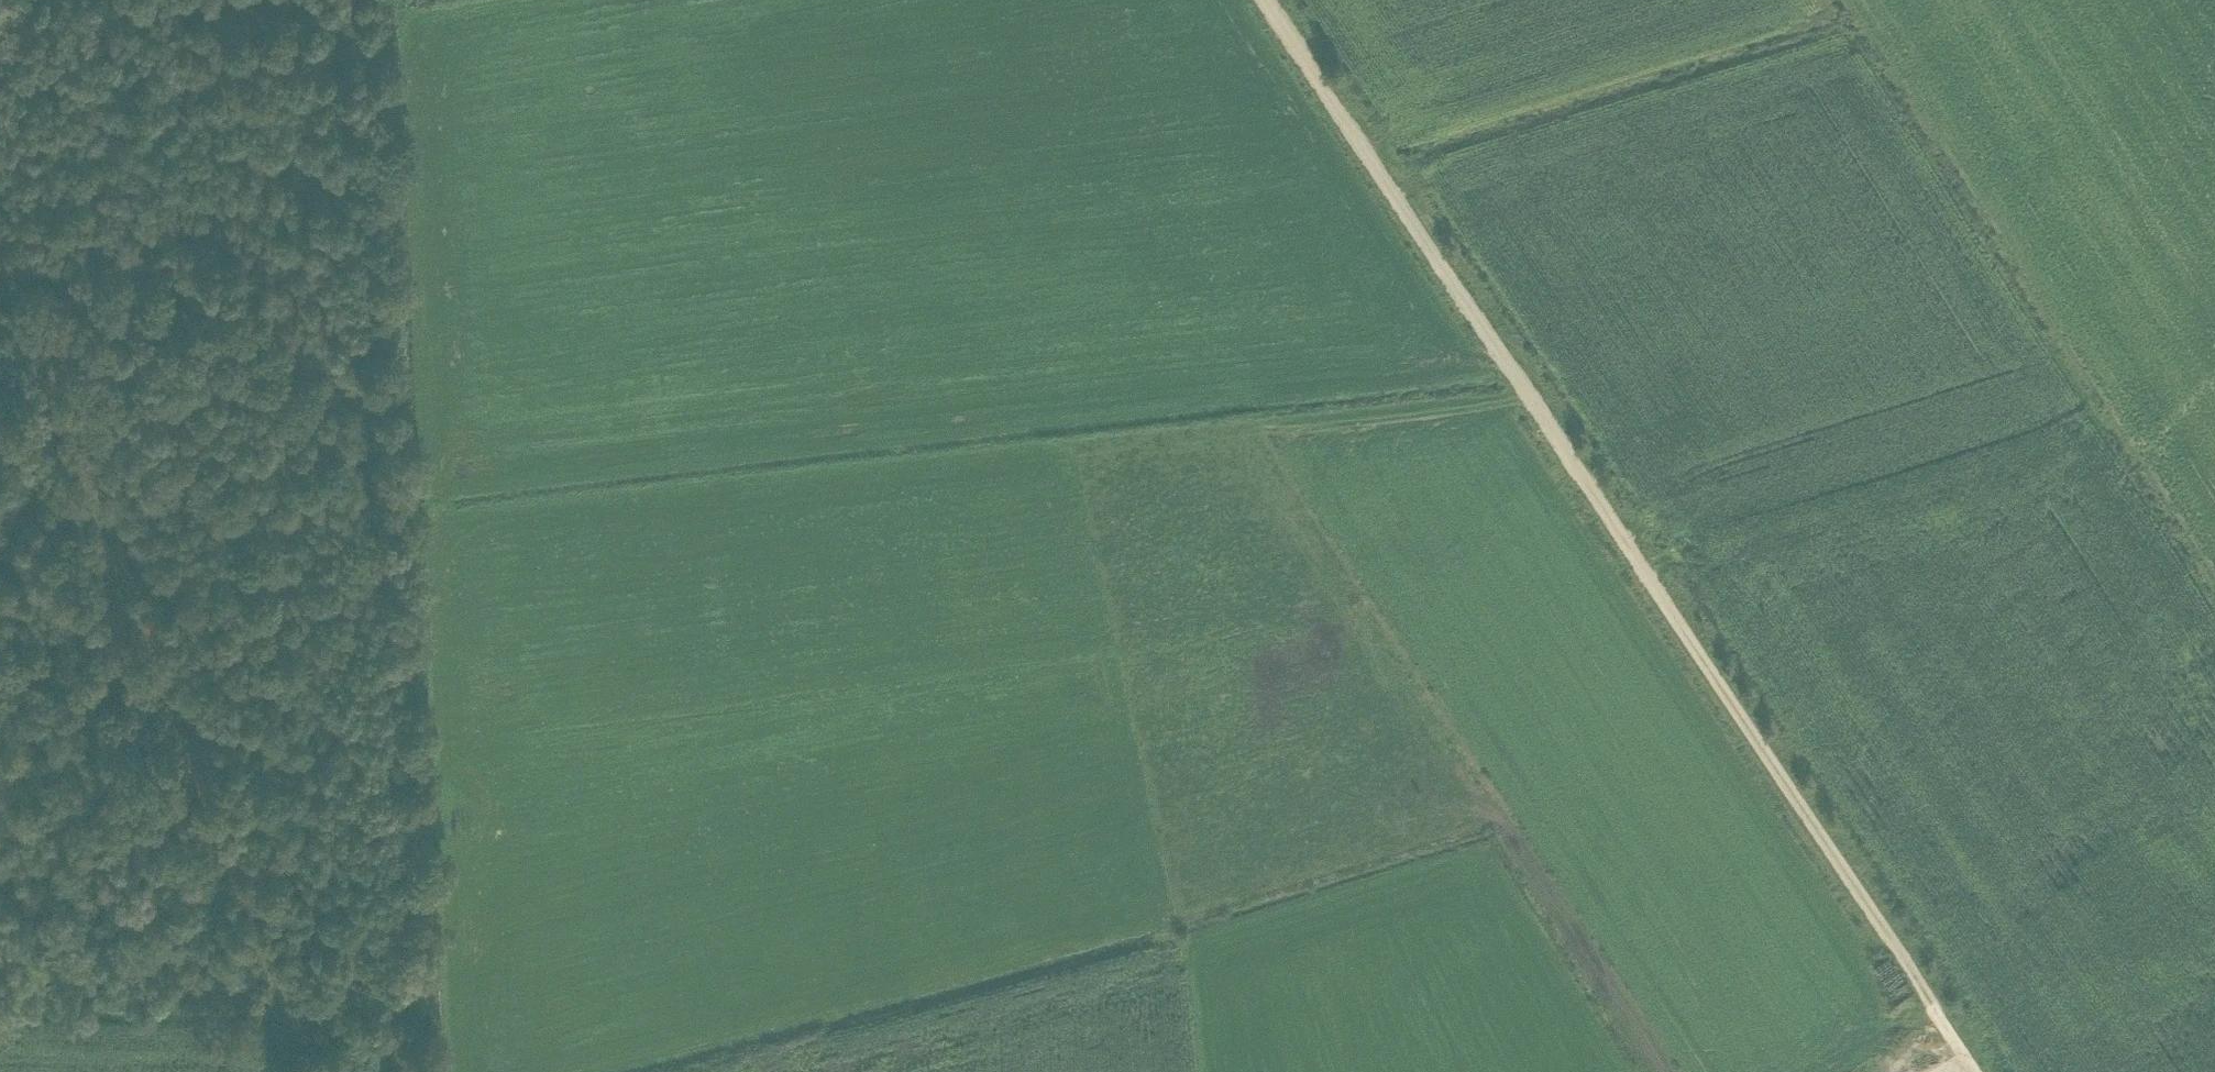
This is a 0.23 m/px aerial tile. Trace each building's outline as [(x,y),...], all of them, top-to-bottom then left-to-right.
[(1880,1016),(1881,1029),(1901,1026),(1899,1014),(1880,1016)]
